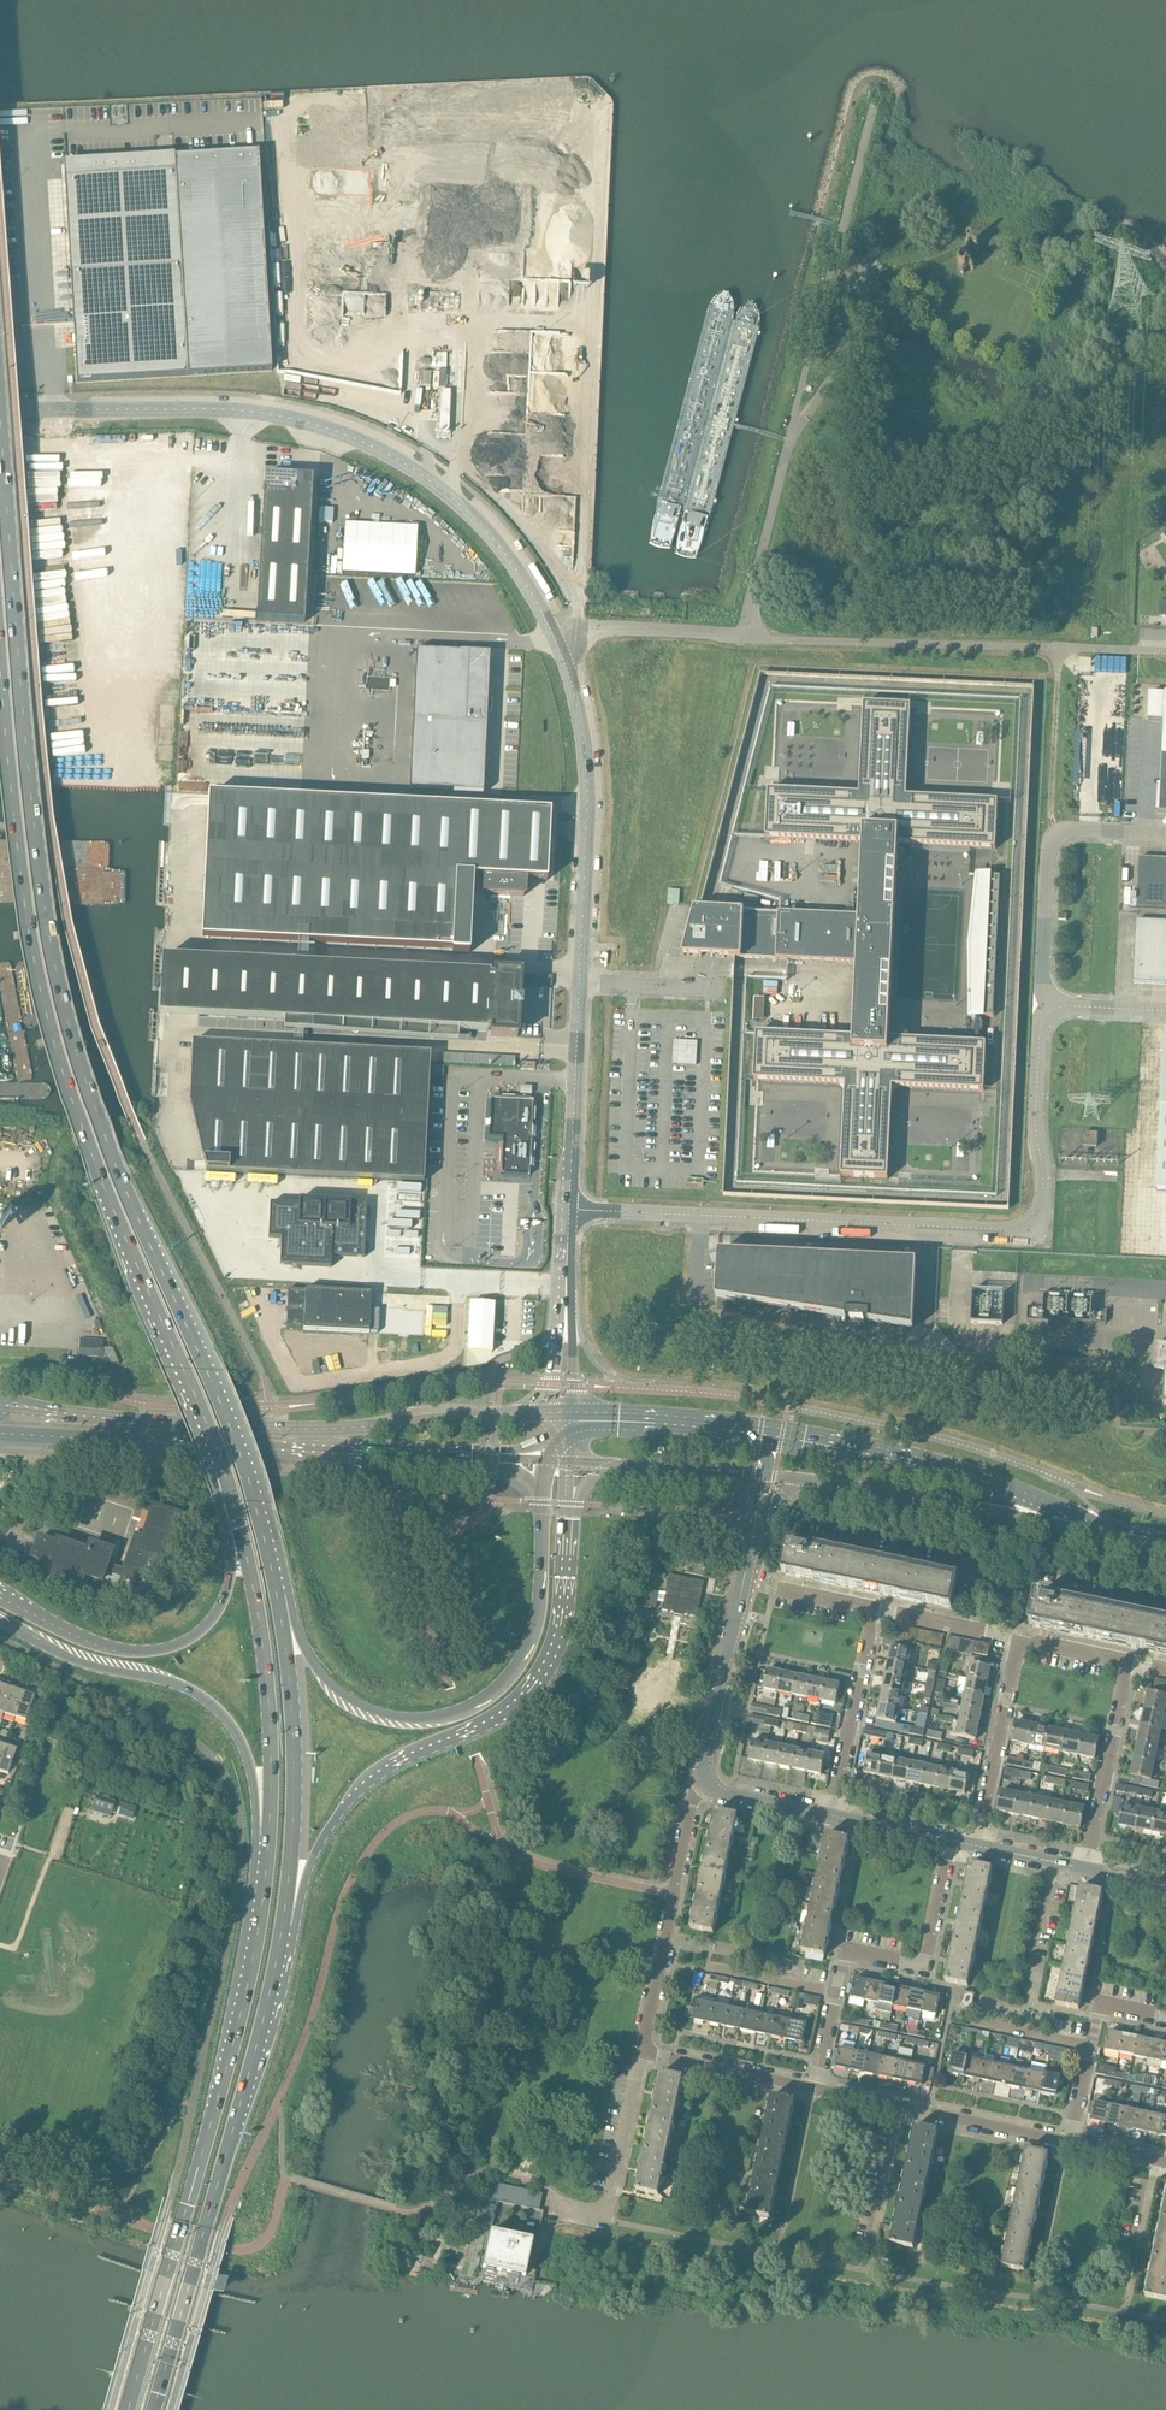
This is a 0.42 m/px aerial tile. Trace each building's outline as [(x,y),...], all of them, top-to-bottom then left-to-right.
[(459,142),(312,150),(316,221),(459,214),(487,165),(459,142)] [(109,162),(64,164),(67,213),(70,266),(77,383),(187,377),(272,371),(259,155),(175,160),(174,158),(143,160),(109,162)] [(970,241),(969,244),(958,268),(961,269),(959,272),(963,274),(964,271),(965,272),(967,268),(974,271),(976,265),(967,261),(973,248),(979,251),(981,247),(970,241)] [(441,392),(439,435),(449,436),(451,392),(441,392)] [(265,476),(256,620),(305,623),(313,478),(265,476)] [(333,523),(333,509),(319,508),(318,522),(333,523)] [(416,577),(418,527),(345,524),(342,573),(416,577)] [(410,779),(409,788),(409,791),(423,792),(481,795),(483,795),(483,793),(485,740),(486,736),(486,725),(487,713),(489,657),(490,655),(479,654),(421,652),(416,652),(416,661),(410,779)] [(1162,694),(1149,694),(1148,721),(1165,722),(1165,695),(1162,694)] [(694,911),(682,957),(741,960),(775,961),(775,962),(788,962),(856,966),(853,1040),(756,1035),(753,1082),(845,1087),(840,1178),(887,1180),(892,1089),(983,1093),(985,1047),(986,1046),(888,1041),(898,844),(971,848),(992,849),(996,849),(998,804),(998,802),(907,798),(911,706),(909,706),(864,704),(860,796),(767,792),(766,838),(863,843),(859,919),(779,915),(777,915),(743,914),(743,913),(694,911)] [(1165,786),(1158,785),(1156,812),(1165,813),(1165,783),(1165,786)] [(203,924),(202,938),(206,939),(298,943),(308,944),(315,944),(428,950),(452,951),(454,951),(454,953),(469,953),(473,878),(483,878),(482,896),(526,898),(527,880),(547,881),(550,813),(209,796),(203,924)] [(1139,858),(1137,909),(1165,910),(1165,860),(1139,858)] [(973,1017),(982,1018),(983,1018),(983,1017),(994,1017),(1001,877),(991,877),(989,876),(989,875),(980,875),(973,946),(973,1017)] [(71,921),(63,923),(64,930),(73,928),(71,921)] [(1136,921),(1133,983),(1165,984),(1165,922),(1136,921)] [(16,930),(17,937),(61,931),(60,924),(16,930)] [(162,959),(159,1017),(284,1023),(284,1033),(458,1042),(459,1032),(487,1034),(487,1031),(491,1031),(491,1036),(518,1038),(528,1038),(531,984),(521,984),(521,976),(521,975),(494,973),(493,979),(490,978),(490,976),(303,966),(162,959)] [(763,1021),(764,999),(754,998),(753,1020),(763,1021)] [(98,1023),(90,1026),(92,1033),(100,1030),(98,1023)] [(37,1040),(39,1047),(84,1035),(82,1028),(37,1040)] [(674,1040),(673,1064),(696,1065),(698,1042),(674,1040)] [(424,1182),(430,1054),(193,1042),(190,1099),(190,1103),(206,1171),(424,1182)] [(535,1071),(535,1063),(525,1062),(521,1062),(521,1067),(520,1070),(535,1071)] [(433,1066),(432,1077),(433,1077),(443,1078),(444,1066),(433,1066)] [(489,1137),(503,1138),(501,1175),(530,1176),(530,1168),(533,1168),(533,1160),(530,1159),(532,1138),(534,1138),(535,1128),(532,1128),(533,1101),(491,1099),(489,1137)] [(1097,1134),(1084,1134),(1083,1146),(1097,1147),(1097,1134)] [(331,1256),(364,1258),(367,1204),(363,1204),(304,1201),(299,1201),(299,1205),(270,1204),(269,1238),(282,1239),(280,1266),(330,1268),(331,1256)] [(719,1252),(716,1299),(846,1319),(846,1322),(869,1323),(913,1329),(917,1262),(719,1252)] [(288,1290),(286,1328),(304,1329),(304,1330),(369,1334),(369,1332),(370,1309),(371,1293),(306,1290),(306,1291),(288,1290)] [(470,1303),(468,1351),(492,1352),(494,1305),(470,1303)] [(370,1309),(369,1332),(378,1333),(380,1310),(370,1309)] [(1058,1321),(1058,1333),(1075,1334),(1076,1322),(1058,1321)] [(103,1342),(80,1341),(79,1357),(102,1358),(103,1342)] [(991,1342),(991,1352),(1012,1353),(1012,1343),(991,1342)] [(1156,1344),(1155,1369),(1165,1369),(1164,1404),(1165,1404),(1165,1345),(1156,1344)] [(5,1468),(5,1471),(15,1474),(18,1464),(9,1461),(7,1469),(5,1468)] [(123,1570),(115,1568),(107,1565),(105,1571),(140,1583),(149,1555),(163,1560),(178,1515),(154,1507),(144,1537),(136,1534),(123,1570)] [(82,1551),(76,1549),(58,1543),(57,1545),(39,1539),(33,1558),(47,1563),(41,1580),(78,1593),(84,1575),(101,1582),(105,1571),(107,1565),(112,1551),(91,1544),(88,1552),(83,1550),(82,1551)] [(797,1546),(789,1544),(782,1573),(951,1609),(955,1592),(957,1581),(950,1579),(818,1551),(805,1549),(805,1547),(797,1546)] [(668,1575),(661,1610),(696,1617),(703,1582),(668,1575)] [(644,1590),(641,1606),(655,1609),(658,1599),(659,1593),(644,1590)] [(1052,1600),(1052,1599),(1036,1596),(1030,1625),(1033,1625),(1089,1637),(1154,1651),(1165,1653),(1165,1624),(1052,1600)] [(901,1626),(898,1641),(905,1642),(908,1627),(901,1626)] [(905,1642),(913,1644),(916,1629),(908,1627),(905,1642)] [(913,1644),(920,1645),(923,1631),(916,1629),(913,1644)] [(930,1632),(923,1631),(920,1645),(927,1647),(930,1632)] [(937,1633),(930,1632),(927,1647),(934,1648),(937,1633)] [(944,1635),(937,1633),(934,1648),(941,1650),(944,1635)] [(952,1652),(955,1637),(948,1636),(945,1650),(952,1652)] [(962,1639),(955,1637),(952,1652),(959,1653),(962,1639)] [(959,1653),(966,1655),(969,1640),(962,1639),(959,1653)] [(966,1655),(973,1656),(973,1654),(976,1642),(969,1640),(966,1655)] [(908,1666),(909,1659),(911,1651),(913,1644),(905,1642),(898,1641),(897,1641),(896,1648),(892,1647),(889,1662),(908,1666)] [(973,1654),(988,1657),(990,1645),(976,1642),(973,1654)] [(968,1678),(987,1682),(990,1668),(986,1667),(988,1660),(975,1657),(973,1664),(971,1664),(968,1678)] [(905,1680),(908,1666),(889,1662),(886,1676),(905,1680)] [(941,1666),(940,1672),(947,1674),(949,1667),(941,1666)] [(778,1692),(782,1672),(767,1669),(763,1688),(778,1692)] [(796,1675),(782,1672),(778,1692),(792,1695),(796,1675)] [(792,1695),(807,1698),(811,1678),(796,1675),(792,1695)] [(902,1694),(905,1680),(886,1676),(883,1691),(902,1694)] [(1147,1682),(1145,1691),(1148,1692),(1152,1693),(1154,1683),(1155,1679),(1148,1677),(1147,1682)] [(807,1698),(821,1701),(825,1681),(811,1678),(807,1698)] [(984,1697),(987,1682),(968,1678),(965,1693),(984,1697)] [(1154,1683),(1152,1693),(1159,1695),(1162,1680),(1155,1679),(1154,1683)] [(946,1681),(939,1680),(937,1687),(944,1688),(946,1681)] [(825,1681),(821,1701),(836,1704),(840,1684),(825,1681)] [(5,1714),(13,1689),(3,1685),(0,1693),(0,1713),(5,1714)] [(924,1698),(931,1700),(934,1686),(926,1685),(925,1691),(926,1691),(924,1698)] [(24,1693),(13,1689),(5,1714),(15,1718),(24,1693)] [(899,1709),(902,1694),(883,1691),(880,1705),(899,1709)] [(1145,1709),(1165,1713),(1165,1708),(1165,1696),(1159,1695),(1152,1693),(1148,1692),(1145,1709)] [(35,1696),(24,1693),(15,1718),(27,1722),(35,1696)] [(981,1711),(984,1697),(965,1693),(962,1707),(981,1711)] [(773,1716),(775,1708),(753,1704),(751,1711),(773,1716)] [(899,1709),(880,1705),(877,1720),(896,1724),(899,1709)] [(922,1706),(920,1713),(928,1715),(929,1708),(922,1706)] [(978,1725),(981,1711),(962,1707),(960,1721),(978,1725)] [(775,1708),(773,1716),(780,1717),(781,1710),(775,1708)] [(932,1709),(931,1716),(938,1717),(940,1711),(932,1709)] [(1145,1709),(1141,1726),(1162,1730),(1165,1713),(1145,1709)] [(910,1727),(909,1734),(923,1737),(924,1730),(925,1730),(928,1715),(920,1713),(917,1728),(910,1727)] [(771,1727),(773,1719),(750,1715),(749,1722),(771,1727)] [(809,1723),(810,1716),(803,1715),(802,1722),(809,1723)] [(817,1718),(816,1725),(831,1728),(832,1721),(817,1718)] [(773,1719),(771,1727),(778,1728),(779,1720),(773,1719)] [(978,1725),(960,1721),(957,1736),(975,1740),(978,1725)] [(1028,1745),(1033,1725),(1016,1721),(1012,1742),(1028,1745)] [(786,1730),(800,1732),(801,1725),(795,1724),(795,1723),(787,1722),(786,1730)] [(800,1732),(814,1735),(816,1728),(801,1725),(800,1732)] [(1049,1728),(1033,1725),(1028,1745),(1045,1749),(1049,1728)] [(1141,1726),(1138,1742),(1158,1746),(1162,1730),(1141,1726)] [(828,1743),(830,1731),(816,1728),(814,1735),(814,1739),(828,1743)] [(869,1736),(886,1740),(888,1733),(863,1728),(861,1735),(862,1735),(861,1742),(867,1744),(869,1736)] [(1066,1732),(1049,1728),(1045,1749),(1061,1752),(1066,1732)] [(0,1735),(0,1736),(7,1739),(9,1733),(2,1730),(0,1735)] [(928,1730),(927,1737),(942,1740),(943,1733),(928,1730)] [(1061,1752),(1078,1756),(1082,1736),(1066,1732),(1061,1752)] [(895,1734),(888,1733),(886,1740),(893,1742),(895,1734)] [(49,1736),(47,1742),(58,1746),(57,1747),(62,1748),(63,1748),(67,1749),(69,1742),(49,1736)] [(1082,1736),(1078,1756),(1094,1759),(1098,1739),(1082,1736)] [(910,1737),(909,1744),(915,1746),(917,1739),(910,1737)] [(922,1747),(924,1740),(917,1739),(915,1746),(922,1747)] [(768,1743),(753,1740),(749,1759),(764,1763),(768,1743)] [(1138,1742),(1134,1759),(1155,1763),(1158,1746),(1138,1742)] [(764,1763),(778,1766),(782,1746),(768,1743),(764,1763)] [(951,1753),(952,1746),(946,1745),(944,1752),(951,1753)] [(6,1746),(0,1763),(0,1773),(8,1775),(17,1750),(6,1746)] [(778,1766),(792,1769),(796,1749),(782,1746),(778,1766)] [(960,1748),(958,1755),(973,1758),(974,1751),(960,1748)] [(792,1769),(806,1772),(810,1753),(796,1749),(792,1769)] [(806,1772),(821,1775),(825,1756),(810,1753),(806,1772)] [(878,1776),(883,1757),(868,1754),(864,1773),(878,1776)] [(897,1760),(883,1757),(878,1776),(893,1779),(897,1760)] [(1009,1757),(1007,1765),(1024,1768),(1025,1761),(1009,1757)] [(1134,1759),(1131,1776),(1143,1778),(1141,1785),(1158,1789),(1160,1782),(1151,1780),(1155,1763),(1134,1759)] [(907,1782),(912,1763),(897,1760),(893,1779),(907,1782)] [(1033,1770),(1034,1763),(1025,1761),(1024,1768),(1033,1770)] [(926,1766),(912,1763),(907,1782),(922,1785),(926,1766)] [(940,1769),(926,1766),(922,1785),(936,1788),(940,1769)] [(1049,1766),(1048,1773),(1057,1775),(1058,1768),(1049,1766)] [(1021,1779),(1022,1778),(1023,1772),(1006,1768),(1005,1776),(1021,1779)] [(1066,1777),(1068,1770),(1058,1768),(1057,1775),(1066,1777)] [(936,1788),(950,1791),(954,1772),(940,1769),(936,1788)] [(1075,1771),(1073,1779),(1089,1782),(1091,1775),(1075,1771)] [(954,1772),(950,1791),(965,1794),(969,1775),(954,1772)] [(1031,1780),(1032,1774),(1023,1772),(1022,1778),(1031,1780)] [(1047,1776),(1046,1783),(1055,1785),(1056,1778),(1047,1776)] [(1064,1787),(1065,1780),(1056,1778),(1055,1785),(1064,1787)] [(1073,1782),(1071,1790),(1087,1793),(1089,1786),(1073,1782)] [(1142,1797),(1143,1796),(1144,1789),(1117,1784),(1115,1791),(1126,1793),(1134,1795),(1133,1801),(1139,1803),(1140,1797),(1142,1797)] [(1153,1791),(1144,1789),(1143,1796),(1152,1798),(1153,1791)] [(1014,1815),(1018,1794),(1002,1791),(997,1811),(1014,1815)] [(1035,1798),(1018,1794),(1014,1815),(1031,1818),(1035,1798)] [(97,1796),(93,1806),(105,1810),(104,1814),(110,1816),(115,1803),(97,1796)] [(1031,1818),(1047,1822),(1051,1801),(1035,1798),(1031,1818)] [(1068,1804),(1051,1801),(1047,1822),(1063,1825),(1068,1804)] [(1068,1804),(1063,1825),(1080,1829),(1085,1808),(1068,1804)] [(1136,1829),(1140,1808),(1123,1805),(1119,1826),(1136,1829)] [(105,1810),(93,1806),(92,1810),(104,1814),(105,1810)] [(136,1811),(123,1806),(119,1818),(132,1823),(136,1811)] [(1157,1812),(1140,1808),(1136,1829),(1152,1833),(1157,1812)] [(738,1816),(715,1811),(707,1850),(730,1855),(738,1816)] [(1157,1812),(1152,1833),(1165,1836),(1165,1814),(1157,1812)] [(841,1878),(849,1839),(826,1834),(818,1873),(841,1878)] [(707,1850),(699,1889),(722,1895),(730,1855),(707,1850)] [(970,1864),(961,1903),(984,1908),(986,1900),(993,1869),(970,1864)] [(833,1917),(841,1878),(818,1873),(812,1900),(810,1913),(833,1917)] [(1103,1891),(1081,1887),(1072,1927),(1095,1932),(1103,1891)] [(722,1895),(699,1889),(691,1929),(714,1933),(721,1900),(722,1895)] [(961,1903),(953,1943),(976,1947),(984,1908),(961,1903)] [(802,1952),(820,1956),(825,1957),(833,1917),(810,1913),(802,1952)] [(1095,1932),(1072,1927),(1064,1966),(1087,1971),(1089,1958),(1095,1932)] [(953,1943),(945,1982),(968,1987),(976,1947),(953,1943)] [(1087,1971),(1064,1966),(1056,2005),(1079,2010),(1087,1971)] [(717,1990),(719,1982),(720,1977),(712,1975),(710,1981),(711,1981),(709,1988),(717,1990)] [(865,2000),(869,1981),(854,1978),(850,1997),(865,2000)] [(883,1984),(869,1981),(865,2000),(879,2003),(883,1984)] [(897,1987),(883,1984),(879,2003),(878,2010),(892,2013),(894,2006),(897,1987)] [(912,1990),(897,1987),(894,2006),(908,2009),(912,1990)] [(926,1993),(912,1990),(908,2009),(922,2012),(926,1993)] [(972,2009),(974,1994),(963,1992),(960,2007),(972,2009)] [(926,1993),(922,2012),(937,2015),(941,1997),(926,1993)] [(710,2023),(714,2004),(698,2001),(694,2020),(710,2023)] [(710,2023),(726,2027),(730,2008),(714,2004),(710,2023)] [(726,2027),(741,2030),(745,2011),(730,2008),(726,2027)] [(741,2030),(757,2033),(761,2014),(745,2011),(741,2030)] [(757,2033),(772,2036),(776,2017),(761,2014),(757,2033)] [(772,2036),(787,2039),(791,2020),(776,2017),(772,2036)] [(791,2020),(787,2039),(803,2043),(807,2024),(791,2020)] [(875,2021),(874,2027),(889,2030),(890,2024),(875,2021)] [(898,2032),(899,2026),(890,2024),(889,2030),(898,2032)] [(990,2033),(974,2030),(973,2036),(982,2038),(981,2039),(988,2040),(990,2033)] [(1119,2054),(1123,2035),(1109,2032),(1105,2051),(1119,2054)] [(1137,2038),(1123,2035),(1119,2054),(1133,2057),(1137,2038)] [(1004,2042),(1019,2045),(1020,2040),(1005,2036),(1004,2042)] [(1137,2038),(1133,2057),(1148,2060),(1152,2041),(1137,2038)] [(1019,2045),(1034,2048),(1035,2043),(1020,2040),(1019,2045)] [(1148,2060),(1162,2063),(1165,2044),(1152,2041),(1148,2060)] [(1035,2043),(1034,2048),(1050,2051),(1051,2046),(1035,2043)] [(1051,2046),(1050,2051),(1049,2054),(1069,2058),(1070,2050),(1051,2046)] [(851,2070),(855,2051),(840,2048),(836,2067),(851,2070)] [(869,2054),(855,2051),(851,2070),(865,2073),(869,2054)] [(865,2073),(879,2076),(883,2057),(869,2054),(865,2073)] [(965,2076),(968,2057),(953,2054),(949,2073),(965,2076)] [(908,2082),(911,2063),(913,2057),(898,2055),(897,2060),(893,2079),(908,2082)] [(985,2055),(984,2061),(980,2080),(995,2083),(999,2064),(994,2063),(995,2057),(985,2055)] [(897,2060),(883,2057),(879,2076),(893,2079),(897,2060)] [(965,2076),(980,2080),(984,2061),(968,2057),(965,2076)] [(911,2063),(908,2082),(922,2085),(926,2066),(911,2063)] [(1015,2067),(999,2064),(995,2083),(1011,2086),(1015,2067)] [(1030,2070),(1015,2067),(1011,2086),(1026,2089),(1030,2070)] [(1115,2072),(1114,2078),(1128,2081),(1130,2072),(1117,2069),(1116,2072),(1115,2072)] [(1026,2089),(1041,2093),(1045,2073),(1030,2070),(1026,2089)] [(1130,2072),(1128,2081),(1143,2083),(1145,2075),(1144,2075),(1130,2072)] [(675,2117),(683,2078),(661,2073),(652,2112),(675,2117)] [(1045,2073),(1041,2093),(1057,2096),(1061,2077),(1045,2073)] [(1158,2087),(1159,2078),(1145,2075),(1143,2083),(1158,2087)] [(786,2140),(794,2101),(771,2096),(763,2135),(786,2140)] [(1105,2124),(1108,2105),(1094,2102),(1090,2121),(1105,2124)] [(1123,2108),(1108,2105),(1105,2124),(1119,2127),(1123,2108)] [(1119,2127),(1133,2130),(1137,2111),(1123,2108),(1119,2127)] [(1133,2130),(1147,2133),(1151,2114),(1137,2111),(1133,2130)] [(667,2156),(675,2117),(652,2112),(644,2151),(667,2156)] [(1147,2133),(1161,2136),(1165,2117),(1151,2114),(1147,2133)] [(929,2170),(938,2131),(915,2126),(907,2165),(929,2170)] [(778,2179),(786,2140),(763,2135),(755,2174),(778,2179)] [(1026,2149),(1018,2189),(1040,2194),(1049,2154),(1026,2149)] [(667,2156),(644,2151),(635,2190),(659,2195),(667,2156)] [(921,2209),(929,2170),(907,2165),(898,2204),(921,2209)] [(778,2179),(755,2174),(746,2214),(769,2219),(778,2179)] [(1018,2189),(1009,2227),(1032,2232),(1040,2194),(1018,2189)] [(921,2209),(898,2204),(890,2243),(913,2248),(921,2209)] [(1161,2218),(1153,2257),(1165,2260),(1165,2219),(1161,2218)] [(1032,2232),(1009,2227),(1001,2267),(1024,2271),(1032,2232)] [(490,2232),(488,2243),(483,2267),(525,2275),(532,2241),(490,2232)] [(1153,2257),(1145,2297),(1165,2301),(1165,2260),(1153,2257)]
